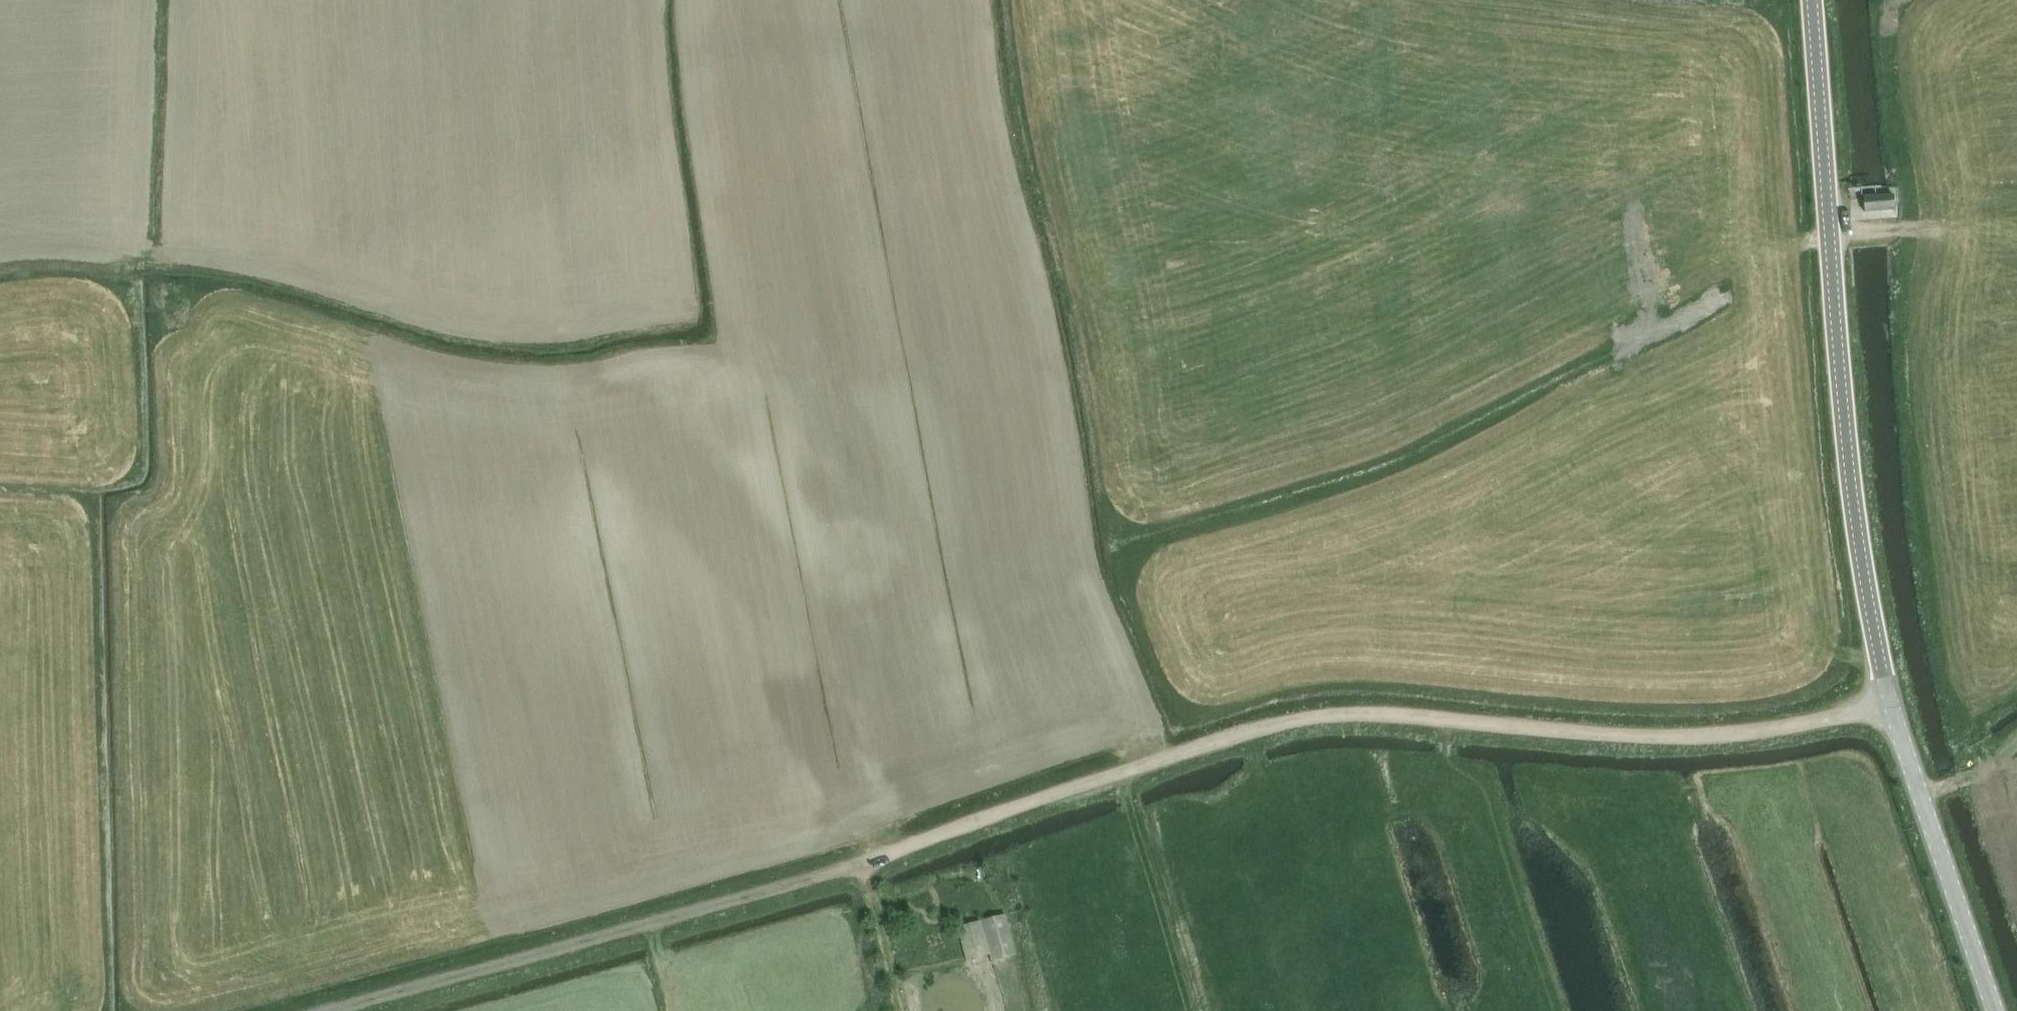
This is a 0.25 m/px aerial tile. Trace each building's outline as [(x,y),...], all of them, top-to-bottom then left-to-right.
[(1895,194),(1864,197),(1866,211),(1896,209),(1895,194)] [(1014,954),(1004,915),(956,928),(965,961),(988,955),(989,961),(1014,954)]
